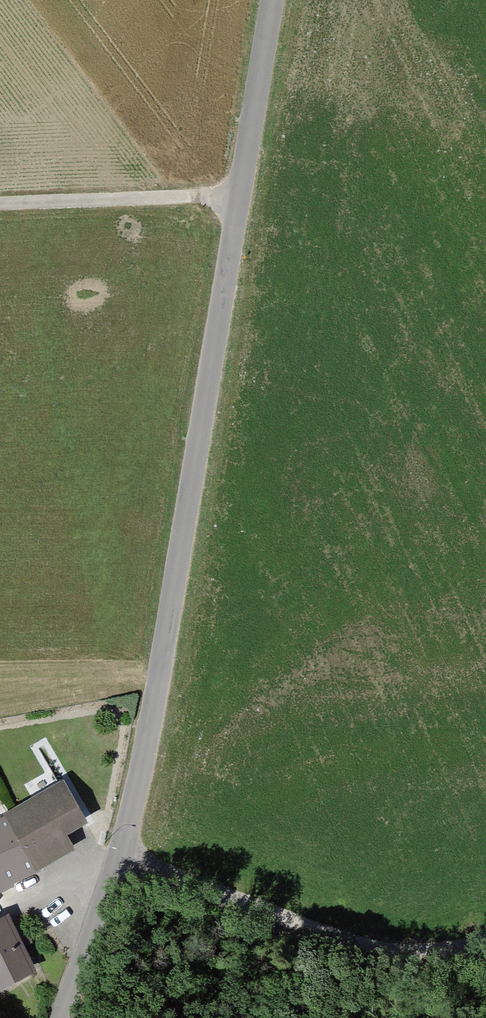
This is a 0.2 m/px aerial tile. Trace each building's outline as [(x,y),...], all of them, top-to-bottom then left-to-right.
[(98,834),(66,778),(0,815),(0,886),(32,870),(98,834)] [(0,922),(0,991),(38,972),(10,917),(0,922)]
